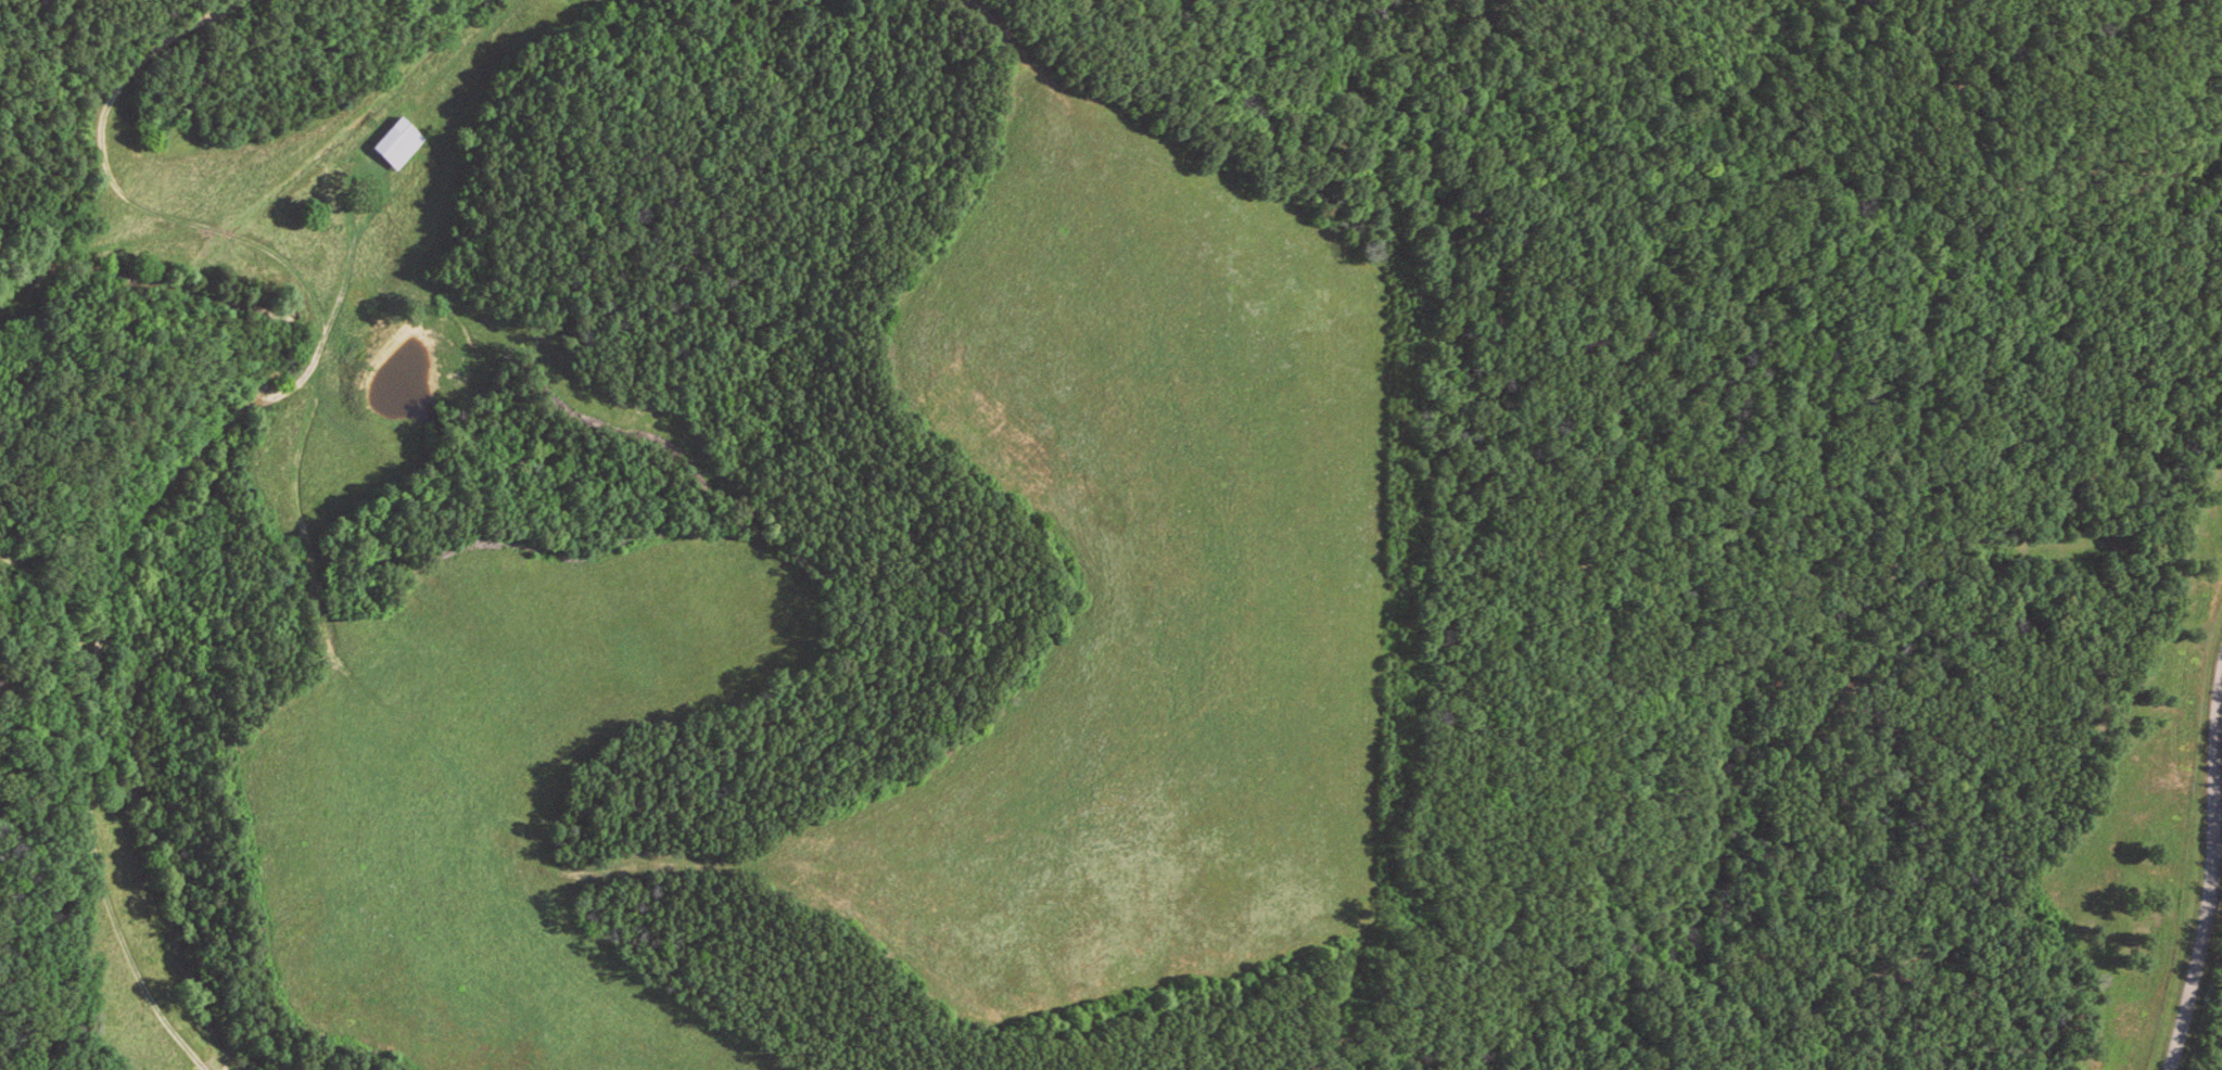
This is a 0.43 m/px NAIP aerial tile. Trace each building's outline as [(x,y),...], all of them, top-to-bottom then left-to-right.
[(374,149),(399,172),(428,141),(403,117),(374,149)]
